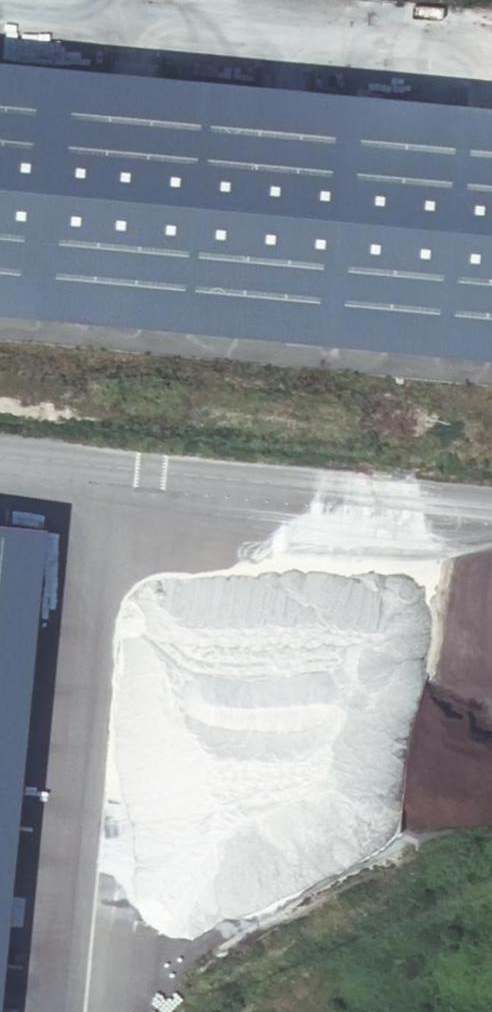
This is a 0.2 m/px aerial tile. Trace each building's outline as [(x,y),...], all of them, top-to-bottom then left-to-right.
[(0,69),(0,315),(491,364),(491,118),(0,69)] [(0,528),(0,915),(31,531),(0,528)]
